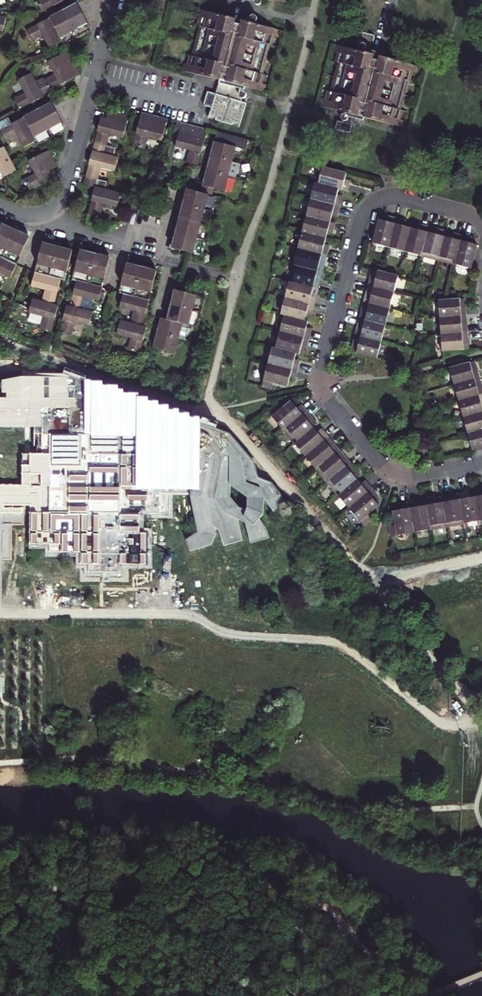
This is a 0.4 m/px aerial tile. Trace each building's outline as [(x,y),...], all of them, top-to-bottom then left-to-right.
[(32,0),(37,8),(52,0),(32,0)] [(58,38),(60,41),(65,38),(78,31),(86,27),(73,0),(45,14),(58,38)] [(241,19),(199,8),(197,16),(204,18),(203,27),(201,26),(194,56),(195,56),(193,64),(185,62),(183,69),(219,79),(215,93),(207,91),(203,106),(212,108),(210,115),(218,117),(218,120),(223,122),(235,125),(236,122),(243,124),(249,102),(243,101),(247,86),(266,90),(268,84),(260,82),(263,73),(264,74),(271,44),(270,44),(272,35),(280,37),(282,29),(241,19)] [(58,38),(45,14),(37,18),(21,26),(27,36),(38,31),(45,44),(58,38)] [(374,52),(329,40),(328,48),(335,50),(333,58),(331,57),(324,87),(326,88),(323,96),(315,94),(314,101),(357,112),(396,122),(398,115),(391,113),(393,105),(394,106),(402,76),(400,75),(402,67),(410,69),(412,62),(374,52)] [(75,71),(63,47),(43,58),(50,70),(39,76),(44,86),(75,71)] [(39,93),(28,71),(15,78),(22,91),(10,97),(15,106),(39,93)] [(41,137),(48,133),(53,130),(61,126),(47,99),(20,113),(32,136),(34,140),(41,137)] [(118,134),(123,116),(124,112),(107,108),(105,115),(96,113),(89,139),(101,142),(104,130),(118,134)] [(152,119),(154,112),(136,108),(128,142),(139,145),(143,133),(156,136),(160,122),(152,119)] [(32,136),(20,113),(13,117),(0,124),(0,133),(2,136),(13,130),(19,143),(32,136)] [(172,117),(169,126),(174,127),(171,142),(185,145),(182,157),(193,160),(203,125),(172,117)] [(205,152),(228,158),(232,142),(240,144),(243,136),(211,127),(205,152)] [(101,142),(89,139),(81,173),(92,175),(95,163),(109,166),(113,152),(108,151),(110,144),(101,142)] [(11,167),(0,144),(0,173),(11,167)] [(52,161),(44,146),(25,156),(32,169),(19,176),(25,187),(49,173),(45,165),(52,161)] [(205,152),(202,166),(224,172),(229,173),(232,159),(228,158),(205,152)] [(308,178),(329,184),(337,186),(339,179),(334,177),(336,168),(312,162),(308,178)] [(220,187),(224,172),(202,166),(196,189),(208,192),(210,184),(220,187)] [(92,175),(81,173),(79,181),(89,183),(83,208),(95,211),(98,199),(112,202),(116,189),(100,185),(102,178),(92,175)] [(304,194),(329,200),(330,194),(326,193),(329,184),(308,178),(304,194)] [(182,185),(178,200),(207,207),(211,192),(208,192),(196,189),(182,185)] [(304,194),(300,211),(320,216),(323,206),(327,207),(329,200),(304,194)] [(175,213),(204,221),(207,207),(178,200),(175,213)] [(296,227),(316,233),(319,222),(323,224),(324,217),(320,216),(300,211),(296,227)] [(372,214),(366,238),(383,242),(390,213),(383,211),(382,217),(372,214)] [(200,236),(204,221),(175,213),(171,228),(200,236)] [(390,213),(383,242),(399,246),(405,223),(396,220),(397,215),(390,213)] [(399,246),(415,251),(423,221),(416,220),(414,225),(405,223),(399,246)] [(423,221),(415,251),(432,255),(439,226),(423,221)] [(2,224),(0,228),(0,256),(18,264),(30,236),(24,234),(10,227),(2,224)] [(448,259),(456,230),(439,226),(432,255),(448,259)] [(314,243),(316,233),(296,227),(292,243),(316,250),(318,244),(314,243)] [(167,243),(197,250),(200,236),(171,228),(167,243)] [(465,263),(471,239),(461,237),(463,231),(456,230),(448,259),(465,263)] [(31,268),(56,274),(60,275),(68,246),(63,244),(49,241),(38,238),(31,268)] [(288,260),(312,266),(316,250),(292,243),(288,260)] [(82,247),(76,245),(68,275),(72,276),(98,283),(105,253),(99,251),(82,247)] [(18,264),(0,256),(0,272),(12,277),(18,264)] [(118,288),(130,292),(144,296),(152,267),(144,265),(133,261),(123,259),(115,287),(118,288)] [(288,260),(283,277),(303,282),(308,283),(312,266),(288,260)] [(366,264),(362,281),(388,288),(392,271),(366,264)] [(56,274),(31,268),(27,281),(42,285),(39,297),(50,300),(56,274)] [(98,283),(72,276),(66,302),(77,304),(80,293),(94,296),(98,283)] [(279,293),(303,299),(308,283),(303,282),(283,277),(279,293)] [(362,281),(358,297),(384,304),(388,288),(362,281)] [(170,285),(167,300),(196,308),(200,293),(170,285)] [(144,296),(130,292),(118,288),(115,303),(130,307),(127,319),(138,321),(144,296)] [(279,293),(275,310),(295,315),(298,305),(301,306),(303,299),(279,293)] [(54,301),(50,300),(39,297),(28,294),(25,309),(38,312),(36,324),(47,327),(54,301)] [(433,295),(434,312),(460,310),(459,294),(433,295)] [(384,304),(358,297),(354,314),(380,321),(384,304)] [(196,308),(167,300),(166,303),(163,315),(184,320),(192,323),(196,308)] [(77,304),(66,302),(62,301),(55,327),(67,330),(70,318),(84,321),(88,307),(77,304)] [(271,326),(299,333),(301,326),(296,324),(298,316),(295,315),(275,310),(271,326)] [(435,329),(461,328),(460,310),(434,312),(435,329)] [(184,320),(163,315),(157,313),(153,328),(174,333),(180,335),(184,320)] [(376,337),(380,321),(354,314),(350,330),(376,337)] [(116,316),(113,325),(112,330),(127,334),(124,346),(135,349),(141,322),(138,321),(127,319),(116,316)] [(271,326),(267,342),(287,348),(290,348),(292,339),(297,341),(299,333),(271,326)] [(174,333),(153,328),(149,343),(170,349),(174,333)] [(463,344),(461,328),(435,329),(436,346),(463,344)] [(372,353),(376,337),(350,330),(346,347),(351,348),(367,352),(372,353)] [(263,358),(287,365),(289,357),(285,356),(287,348),(267,342),(263,358)] [(449,379),(474,372),(470,355),(444,362),(449,379)] [(285,372),(287,365),(263,358),(257,382),(266,384),(268,376),(279,379),(281,371),(285,372)] [(449,379),(453,395),(479,388),(474,372),(449,379)] [(32,504),(31,543),(51,543),(51,552),(82,552),(82,564),(90,564),(90,571),(122,571),(122,564),(149,564),(150,533),(142,533),(143,514),(170,515),(171,496),(161,495),(161,486),(193,486),(191,496),(198,531),(187,538),(191,550),(213,544),(217,533),(215,525),(219,530),(224,545),(243,540),(244,537),(239,518),(246,522),(251,541),(269,536),(265,523),(261,518),(264,513),(266,502),(274,513),(285,504),(282,493),(274,481),(260,475),(254,458),(231,432),(64,373),(36,373),(36,377),(5,378),(5,391),(2,393),(8,392),(8,397),(0,397),(0,428),(24,428),(24,454),(21,454),(21,485),(0,485),(0,504),(32,504)] [(453,395),(458,411),(481,404),(481,399),(479,388),(453,395)] [(263,407),(279,424),(302,405),(297,400),(293,403),(287,396),(275,406),(271,400),(263,407)] [(462,427),(481,422),(481,404),(458,411),(462,427)] [(290,438),(309,422),(313,419),(302,405),(279,424),(290,438)] [(315,429),(309,422),(290,438),(300,450),(324,431),(319,426),(315,429)] [(462,427),(467,444),(481,440),(481,422),(462,427)] [(311,463),(335,444),(324,431),(300,450),(311,463)] [(335,444),(311,463),(322,476),(345,456),(335,444)] [(333,489),(352,472),(356,469),(345,456),(322,476),(333,489)] [(344,502),(367,483),(363,478),(360,481),(352,472),(333,489),(344,502)] [(480,483),(481,487),(471,489),(475,514),(481,513),(481,482),(480,483)] [(372,488),(367,483),(344,502),(359,520),(367,514),(363,508),(374,499),(368,491),(372,488)] [(458,517),(475,514),(471,489),(461,491),(460,486),(453,487),(458,517)] [(458,517),(453,487),(436,490),(441,520),(458,517)] [(425,523),(441,520),(436,490),(419,494),(420,498),(425,523)] [(425,523),(420,498),(411,500),(410,495),(403,496),(408,526),(425,523)] [(384,530),(408,526),(403,496),(397,498),(397,502),(388,504),(390,519),(383,521),(384,530)]
